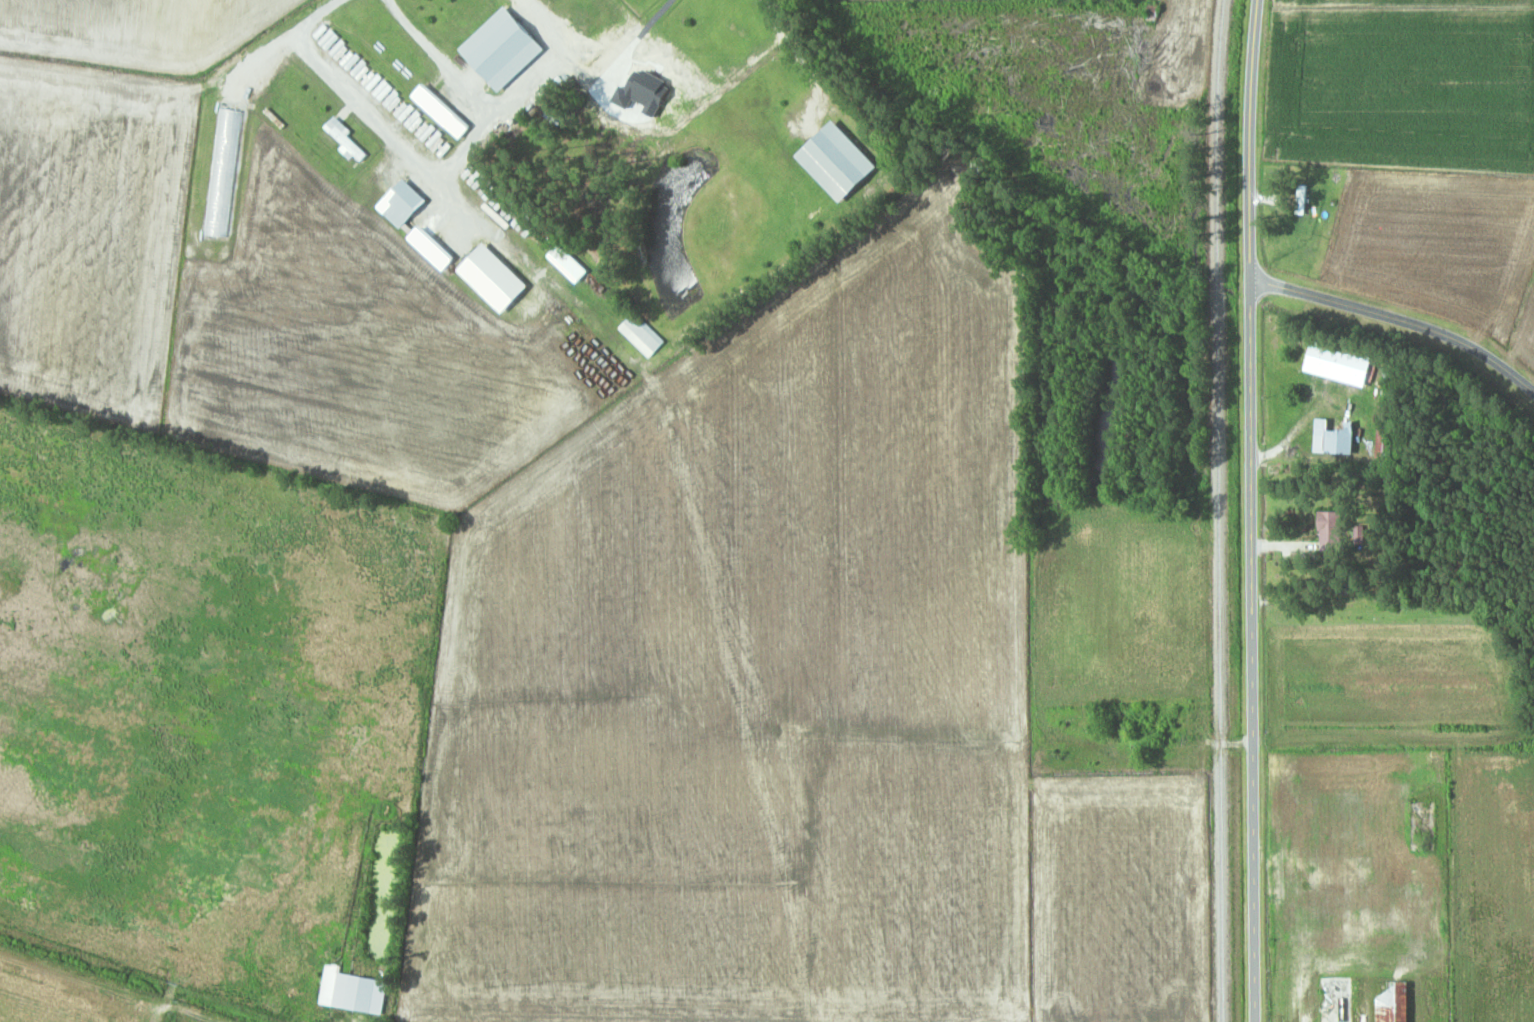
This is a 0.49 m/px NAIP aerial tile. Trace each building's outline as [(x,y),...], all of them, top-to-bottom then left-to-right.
[(504,93),(548,48),(506,6),(462,51),(504,93)] [(413,98),(462,140),(473,127),(425,85),(413,98)] [(242,111),(221,108),(207,220),(227,223),(242,111)] [(842,204),(881,169),(838,121),(799,156),(842,204)] [(361,163),(368,155),(338,126),(331,133),(361,163)] [(379,208),(402,231),(429,203),(407,180),(379,208)] [(650,358),(665,343),(635,312),(620,328),(650,358)] [(1370,392),(1374,358),(1360,356),(1357,373),(1350,372),(1352,350),(1321,347),(1319,367),(1328,368),(1326,387),(1370,392)] [(1388,401),(1378,401),(1378,464),(1388,464),(1388,401)] [(1357,421),(1318,419),(1316,454),(1356,455),(1357,421)] [(1343,512),(1321,512),(1321,555),(1343,555),(1343,512)] [(383,1014),(388,980),(339,973),(334,1007),(383,1014)] [(1412,981),(1378,981),(1378,1021),(1412,1021),(1412,981)]
